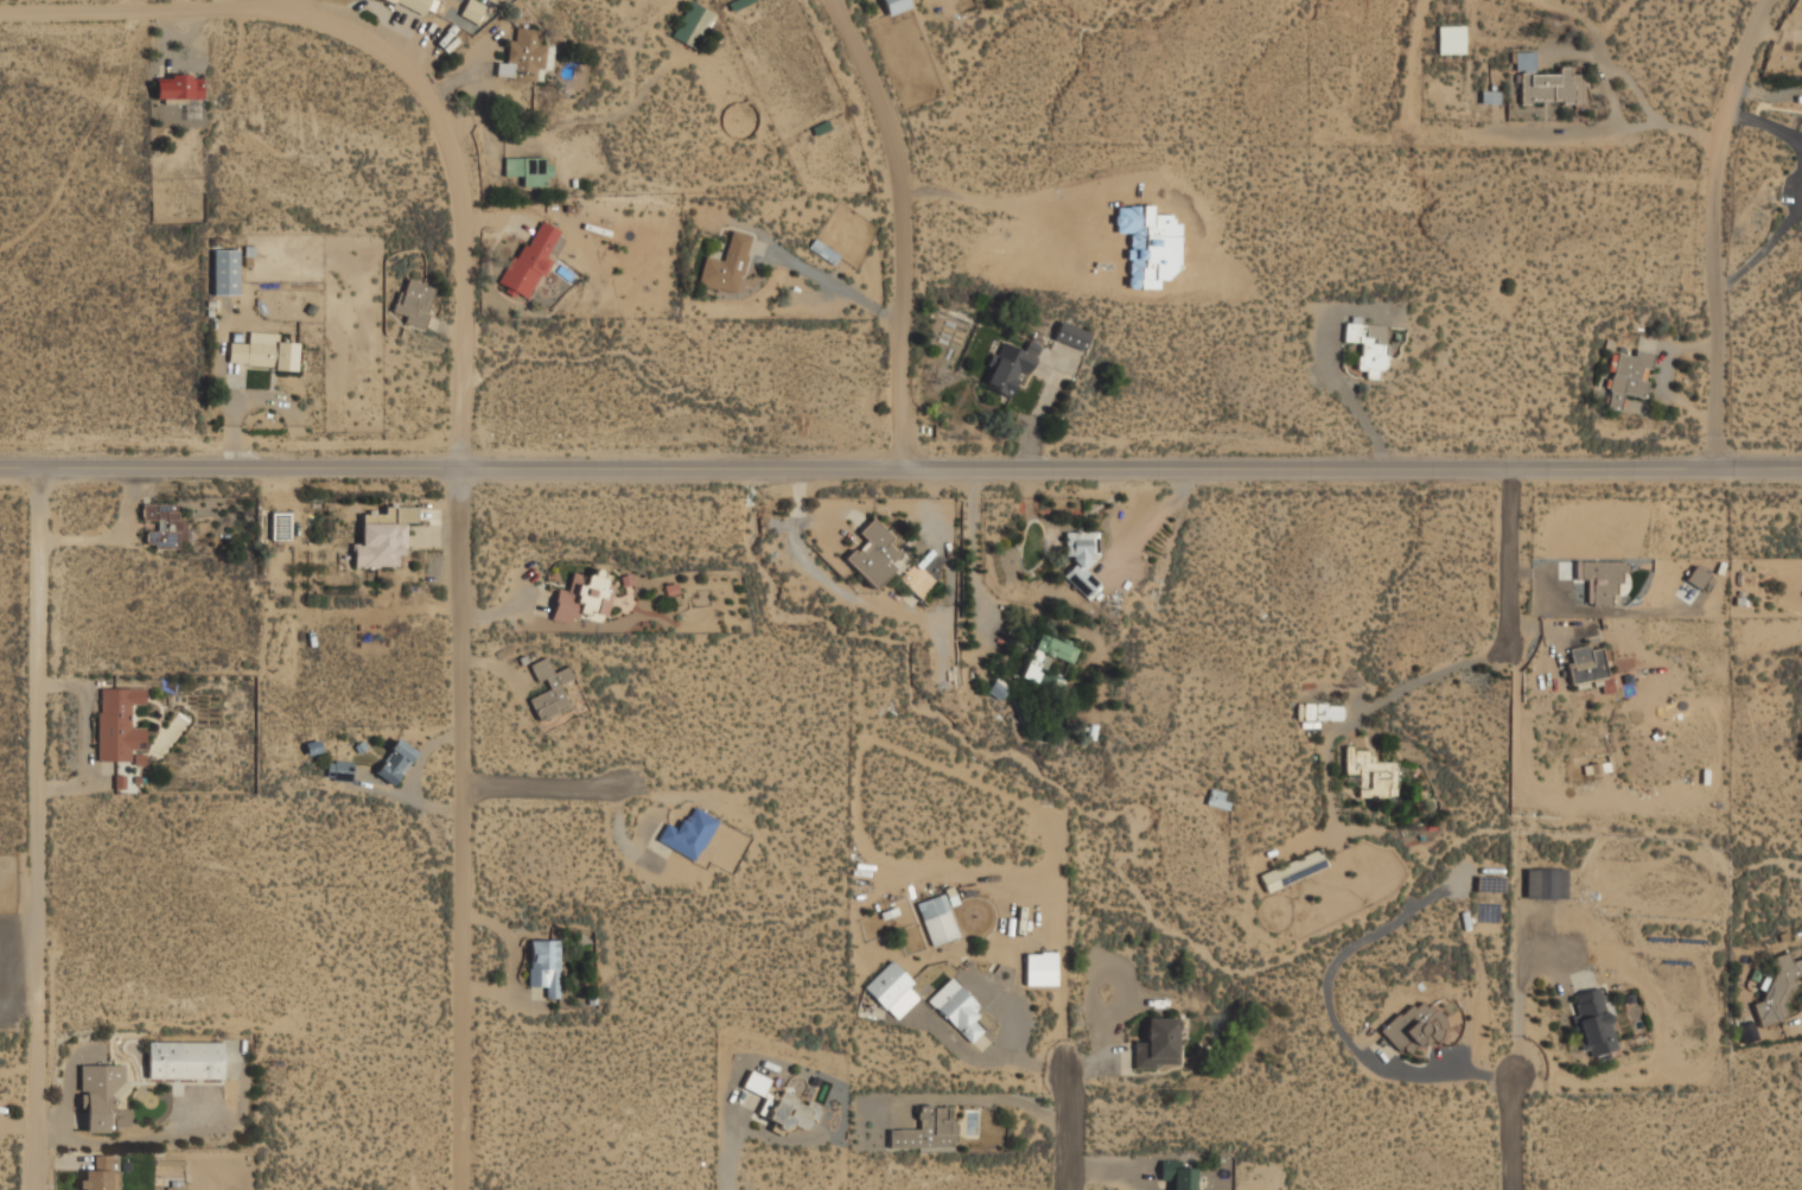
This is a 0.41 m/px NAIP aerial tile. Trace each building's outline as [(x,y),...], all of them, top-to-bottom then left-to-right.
[(476,23),(483,6),(469,0),(467,0),(460,16),(476,23)] [(673,39),(696,49),(712,12),(688,3),(673,39)] [(1437,27),(1437,55),(1465,54),(1464,26),(1437,27)] [(505,64),(496,63),(495,77),(545,83),(549,45),(538,44),(539,31),(515,28),(514,41),(508,41),(505,64)] [(1518,75),(1519,103),(1571,101),(1570,68),(1557,68),(1557,74),(1518,75)] [(156,77),(155,99),(202,100),(203,78),(156,77)] [(543,158),(503,159),(504,177),(522,177),(522,187),(544,187),(543,158)] [(559,231),(540,222),(527,248),(519,244),(499,284),(506,288),(504,291),(527,302),(548,260),(545,259),(559,231)] [(722,261),(704,256),(697,284),(736,294),(750,236),(730,231),(722,261)] [(213,296),(238,295),(238,251),(213,251),(213,296)] [(405,316),(403,324),(422,329),(434,288),(407,280),(403,293),(398,291),(392,312),(405,316)] [(1083,351),(1090,333),(1059,322),(1052,340),(1083,351)] [(1384,326),(1356,324),(1344,323),(1343,342),(1359,343),(1357,371),(1365,371),(1365,379),(1376,380),(1377,370),(1385,370),(1386,356),(1382,356),(1384,326)] [(297,343),(277,342),(277,334),(248,333),(247,344),(229,343),(228,366),(296,369),(297,343)] [(1011,398),(1020,373),(1028,375),(1036,353),(1025,350),(1025,352),(999,343),(990,367),(991,367),(984,389),(1011,398)] [(1617,354),(1607,409),(1620,411),(1623,394),(1644,398),(1647,382),(1638,381),(1640,368),(1651,370),(1654,354),(1635,351),(1634,357),(1617,354)] [(177,504),(142,504),(142,521),(155,521),(155,533),(146,532),(146,549),(185,549),(185,520),(177,520),(177,504)] [(352,569),(397,571),(399,555),(406,555),(407,526),(416,526),(416,508),(383,508),(383,515),(363,515),(362,545),(354,545),(352,569)] [(272,542),(291,542),(291,514),(272,514),(272,542)] [(904,558),(889,543),(893,539),(873,518),(858,534),(865,541),(845,561),(873,590),(904,558)] [(1064,533),(1065,556),(1072,556),(1072,599),(1094,599),(1094,561),(1101,560),(1100,533),(1064,533)] [(898,579),(921,599),(937,582),(914,562),(898,579)] [(572,572),(569,592),(556,590),(553,619),(600,626),(607,577),(572,572)] [(1069,666),(1076,647),(1039,634),(1021,680),(1059,694),(1064,680),(1046,673),(1052,658),(1069,666)] [(1569,685),(1606,680),(1600,645),(1565,651),(1569,685)] [(529,666),(536,683),(545,680),(548,691),(529,699),(537,720),(569,708),(561,686),(574,681),(568,668),(553,674),(547,658),(529,666)] [(987,692),(1000,700),(1008,688),(995,680),(987,692)] [(133,763),(133,752),(146,752),(146,728),(134,728),(134,704),(146,704),(146,689),(97,689),(97,763),(133,763)] [(1343,705),(1300,705),(1300,721),(1343,721),(1343,705)] [(374,772),(393,787),(416,752),(399,739),(374,772)] [(1358,775),(1358,800),(1397,800),(1397,763),(1371,763),(1371,747),(1345,747),(1345,775),(1358,775)] [(352,762),(327,762),(327,783),(352,783),(352,762)] [(1227,793),(1208,789),(1206,805),(1224,809),(1227,793)] [(680,831),(666,825),(656,844),(696,863),(717,820),(692,807),(680,831)] [(1260,874),(1266,891),(1327,868),(1322,852),(1260,874)] [(1566,870),(1524,870),(1524,901),(1566,901),(1566,870)] [(1503,893),(1503,878),(1476,878),(1476,893),(1503,893)] [(917,905),(932,948),(960,937),(944,895),(917,905)] [(558,941),(529,941),(529,987),(545,987),(545,998),(558,998),(558,941)] [(1025,954),(1025,986),(1055,986),(1055,954),(1025,954)] [(1790,1018),(1783,994),(1796,991),(1793,979),(1801,976),(1801,960),(1791,963),(1789,954),(1770,960),(1775,976),(1762,980),(1768,1000),(1753,1005),(1760,1027),(1790,1018)] [(915,985),(891,961),(864,989),(896,1022),(919,998),(910,988),(915,985)] [(927,1003),(970,1044),(983,1030),(974,1020),(982,1011),(950,979),(927,1003)] [(1605,988),(1572,994),(1585,1062),(1617,1056),(1605,988)] [(1409,1063),(1448,1025),(1419,995),(1381,1033),(1409,1063)] [(1178,1019),(1146,1019),(1146,1043),(1134,1043),(1134,1068),(1178,1068),(1178,1019)] [(222,1081),(223,1044),(148,1043),(147,1080),(222,1081)] [(82,1065),(82,1133),(112,1133),(112,1086),(123,1086),(123,1065),(82,1065)] [(765,1100),(757,1115),(773,1122),(770,1129),(784,1137),(790,1124),(809,1133),(822,1109),(749,1073),(741,1088),(765,1100)] [(889,1150),(953,1148),(953,1107),(917,1108),(917,1131),(887,1131),(889,1150)] [(79,1189),(114,1189),(114,1156),(93,1156),(93,1171),(79,1171),(79,1189)] [(1183,1170),(1183,1162),(1161,1162),(1161,1182),(1172,1182),(1172,1189),(1196,1189),(1196,1170),(1183,1170)]
